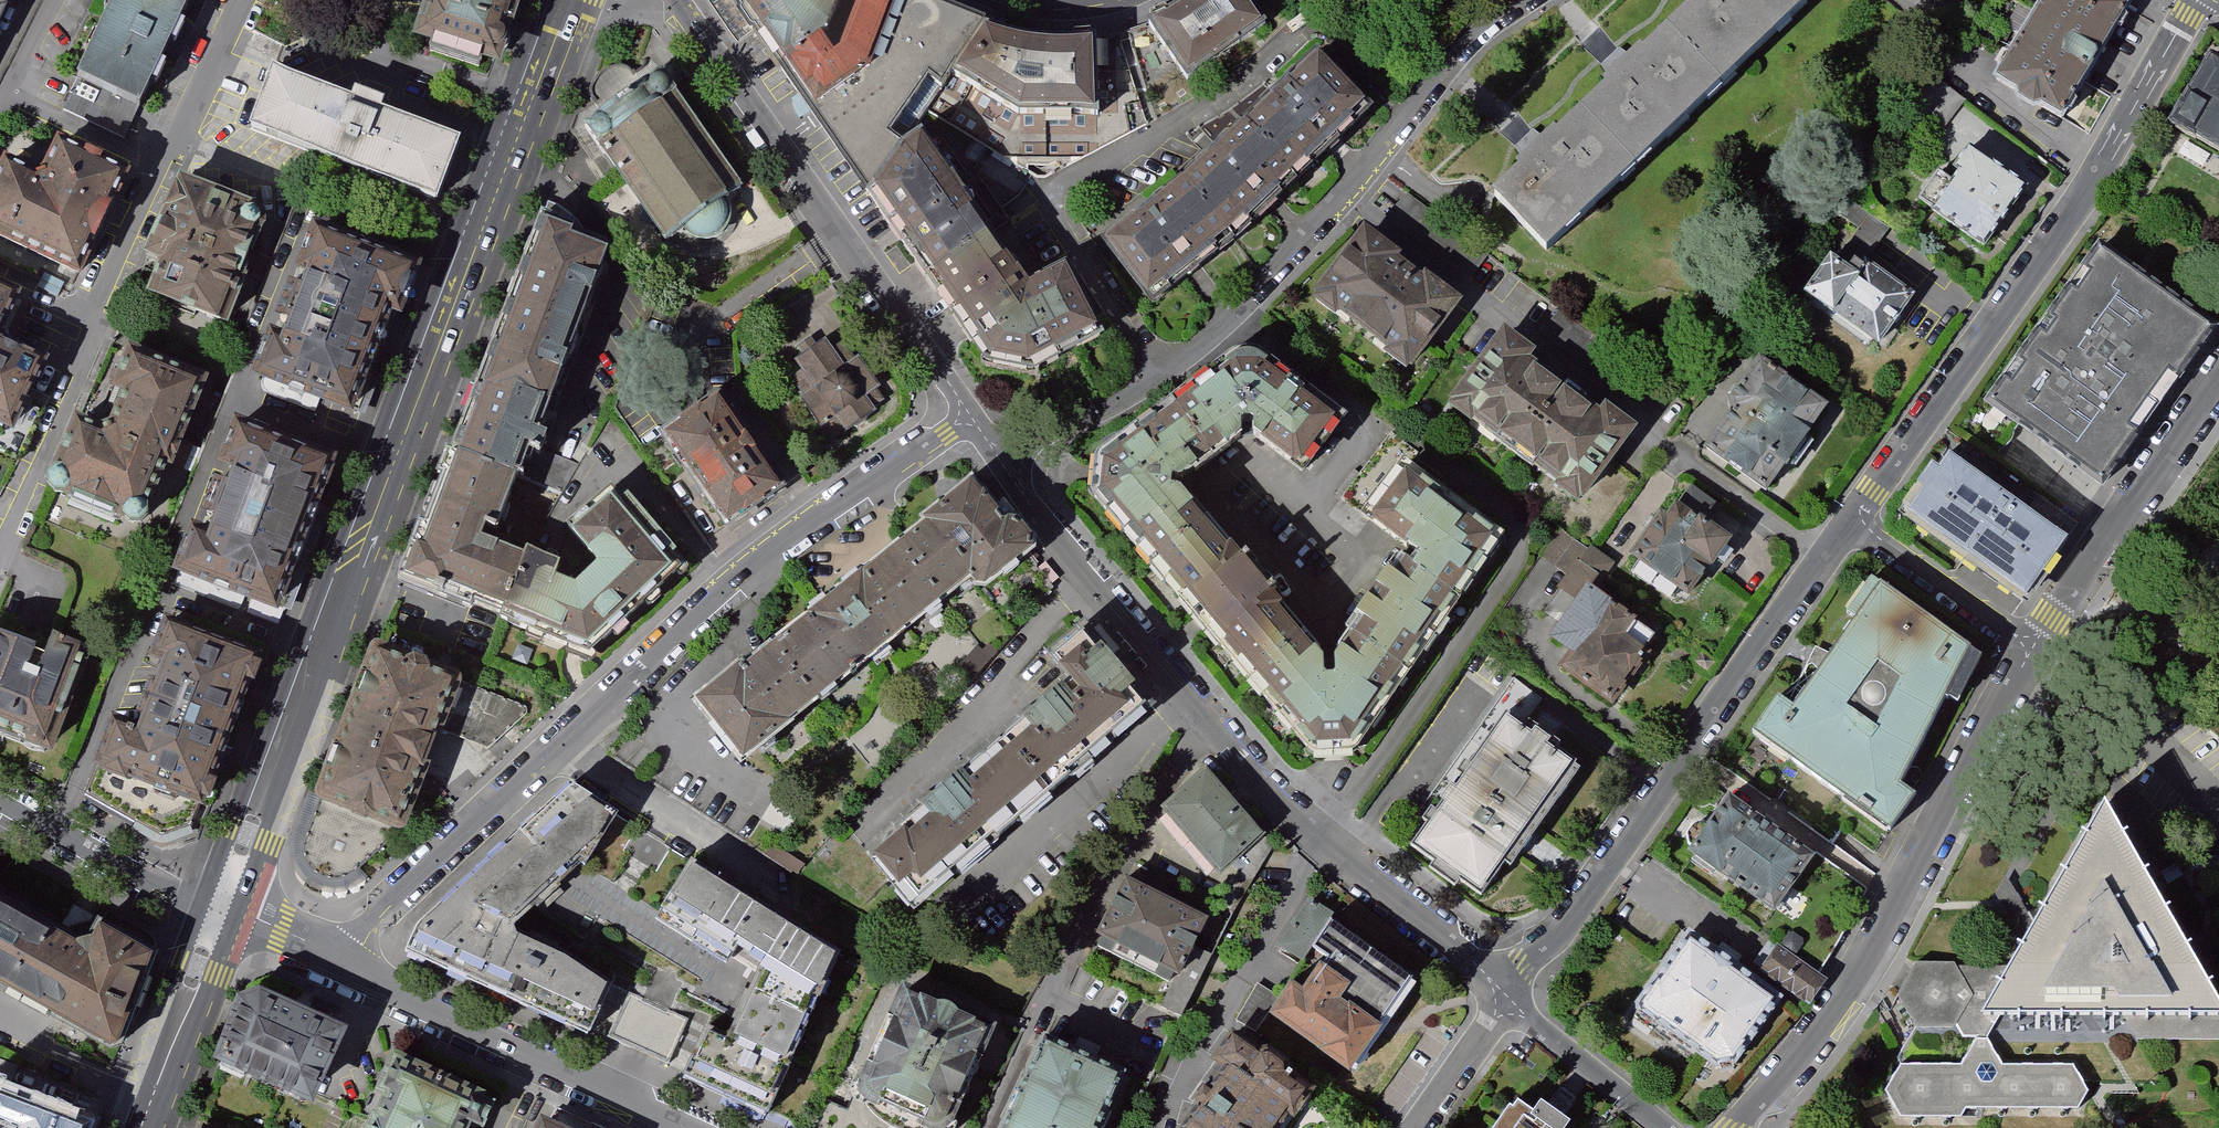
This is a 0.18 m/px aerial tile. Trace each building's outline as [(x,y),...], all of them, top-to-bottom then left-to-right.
[(13,0),(0,0),(0,24),(13,0)] [(79,78),(142,107),(193,0),(116,0),(79,78)] [(421,32),(440,39),(437,46),(477,59),(479,53),(498,59),(518,0),(433,0),(421,32)] [(819,116),(876,74),(905,0),(747,0),(819,116)] [(956,71),(960,74),(997,24),(930,0),(905,0),(876,74),(819,116),(876,199),(902,156),(886,146),(928,87),(941,95),(956,71)] [(1250,0),(1189,0),(1180,6),(1153,20),(1190,78),(1267,25),(1250,0)] [(1673,28),(1726,86),(1813,3),(1811,0),(1699,0),(1700,2),(1673,28)] [(2000,82),(2022,95),(2023,103),(2037,112),(2045,110),(2065,122),(2126,14),(2108,3),(2107,0),(2050,0),(2000,82)] [(1037,36),(997,24),(960,74),(1025,113),(1104,118),(1100,39),(1065,40),(1037,36)] [(1611,87),(1584,112),(1638,169),(1726,86),(1673,28),(1650,49),(1647,47),(1608,84),(1611,87)] [(1324,47),(1252,115),(1306,177),(1378,110),(1324,47)] [(2210,62),(2173,127),(2218,153),(2218,67),(2210,62)] [(721,174),(737,162),(671,67),(651,83),(641,72),(634,67),(624,66),(616,66),(605,72),(597,80),(594,90),(597,102),(606,115),(589,126),(657,217),(675,205),(680,211),(688,216),(700,217),(713,214),(722,206),(727,196),(726,183),(721,174)] [(441,204),(463,143),(382,113),(385,104),(356,93),(353,103),(270,73),(249,130),(323,157),(321,161),(441,204)] [(127,140),(142,107),(79,78),(64,110),(127,140)] [(1522,171),(1496,196),(1550,253),(1638,169),(1584,112),(1562,134),(1559,131),(1519,168),(1522,171)] [(1192,172),(1179,182),(1233,244),(1239,239),(1306,177),(1252,115),(1192,172)] [(57,134),(44,163),(32,166),(1,152),(0,154),(0,236),(79,274),(130,167),(57,134)] [(902,156),(876,199),(930,279),(994,236),(925,141),(902,156)] [(2033,185),(1977,147),(1965,165),(1970,168),(1961,182),(1944,170),(1923,201),(1990,247),(2033,185)] [(258,201),(179,169),(143,251),(170,261),(156,294),(229,323),(242,293),(237,291),(263,227),(270,222),(269,208),(258,201)] [(1179,182),(1100,241),(1154,303),(1233,244),(1179,182)] [(1491,254),(1411,193),(1387,214),(1473,279),(1491,254)] [(1893,229),(1855,201),(1845,215),(1860,226),(1838,256),(1854,268),(1861,257),(1868,263),(1893,229)] [(548,214),(513,303),(584,330),(615,248),(579,234),(583,225),(548,214)] [(310,272),(298,304),(387,337),(397,310),(406,314),(427,261),(317,219),(299,268),(310,272)] [(1038,295),(994,236),(930,279),(995,373),(1036,381),(1107,343),(1074,279),(1038,295)] [(1459,306),(1367,236),(1317,300),(1338,317),(1342,312),(1391,350),(1388,354),(1409,370),(1459,306)] [(2006,383),(1990,405),(2105,487),(2140,437),(2132,431),(2171,376),(2179,381),(2215,331),(2102,250),(2086,271),(2091,274),(2077,293),(2072,290),(2050,321),(2055,324),(2045,337),(2041,334),(2019,365),(2024,368),(2011,386),(2006,383)] [(1882,344),(1916,298),(1868,263),(1861,257),(1854,268),(1838,256),(1812,292),(1882,344)] [(0,290),(0,326),(14,296),(0,290)] [(513,303),(481,386),(553,412),(584,330),(513,303)] [(357,415),(387,337),(298,304),(286,336),(271,331),(254,375),(357,415)] [(1529,364),(1534,358),(1504,335),(1451,406),(1475,424),(1478,420),(1521,451),(1566,391),(1529,364)] [(216,377),(134,343),(117,387),(126,391),(115,422),(107,426),(82,416),(59,469),(50,476),(50,489),(59,496),(67,496),(76,501),(77,495),(121,512),(119,518),(128,522),(134,527),(148,527),(155,520),(155,513),(173,466),(179,470),(216,377)] [(839,354),(831,343),(792,371),(800,382),(792,387),(807,407),(804,410),(826,441),(840,432),(850,446),(884,423),(881,419),(891,412),(846,348),(839,354)] [(2,426),(10,430),(23,401),(40,365),(0,346),(0,425),(2,426)] [(1234,364),(1178,406),(1216,459),(1243,439),(1244,421),(1255,421),(1256,436),(1305,473),(1343,423),(1265,365),(1258,361),(1248,359),(1240,362),(1234,364)] [(1824,411),(1761,366),(1735,404),(1737,415),(1711,452),(1766,491),(1824,411)] [(452,458),(522,482),(561,498),(576,468),(537,454),(553,412),(481,386),(452,458)] [(1603,419),(1566,391),(1521,451),(1565,484),(1561,489),(1582,504),(1636,433),(1608,413),(1603,419)] [(786,491),(723,399),(665,438),(728,530),(786,491)] [(23,401),(10,430),(2,426),(0,430),(0,453),(20,463),(44,411),(23,401)] [(1182,605),(1235,559),(1180,494),(1170,494),(1171,484),(1180,485),(1216,459),(1178,406),(1097,467),(1091,502),(1182,605)] [(222,503),(312,536),(341,457),(236,418),(218,465),(234,471),(222,503)] [(2071,535),(1951,451),(1940,466),(1933,461),(1919,481),(1926,486),(1909,510),(2029,594),(2071,535)] [(504,536),(522,482),(452,458),(401,586),(476,614),(477,609),(501,619),(525,556),(489,542),(493,532),(504,536)] [(1429,563),(1420,575),(1462,607),(1503,549),(1411,477),(1370,531),(1411,559),(1414,554),(1429,563)] [(1725,510),(1691,486),(1672,514),(1666,510),(1634,554),(1642,560),(1633,571),(1674,600),(1682,589),(1692,596),(1717,562),(1720,564),(1740,536),(1718,520),(1725,510)] [(527,551),(525,556),(501,619),(498,625),(595,663),(694,573),(630,496),(625,500),(613,488),(570,529),(604,566),(580,588),(558,580),(563,565),(527,551)] [(901,549),(943,601),(973,578),(979,588),(987,589),(1033,553),(1033,543),(1020,526),(1008,526),(996,512),(985,500),(983,501),(971,488),(946,508),(928,522),(930,526),(901,549)] [(283,615),(312,536),(222,503),(209,538),(190,531),(174,575),(283,615)] [(1570,575),(1589,548),(1561,528),(1542,556),(1570,575)] [(1619,565),(1594,546),(1584,561),(1609,579),(1619,565)] [(901,549),(777,649),(821,699),(943,601),(901,549)] [(1267,596),(1235,559),(1182,605),(1215,641),(1267,596)] [(1360,638),(1412,677),(1462,607),(1420,575),(1408,568),(1360,638)] [(1664,631),(1592,583),(1579,602),(1564,592),(1548,617),(1562,626),(1555,638),(1578,653),(1568,668),(1617,701),(1664,631)] [(1795,709),(1776,697),(1750,736),(1895,830),(1916,797),(1893,782),(1981,650),(1878,583),(1795,709)] [(1328,668),(1267,596),(1215,641),(1320,760),(1354,757),(1412,677),(1360,638),(1339,669),(1340,689),(1328,689),(1328,668)] [(162,662),(155,679),(235,709),(252,662),(166,630),(155,659),(162,662)] [(1074,680),(1046,703),(1093,760),(1151,711),(1082,630),(1052,655),(1074,680)] [(0,634),(0,740),(57,761),(97,653),(57,638),(42,678),(31,674),(40,649),(0,634)] [(785,728),(821,699),(777,649),(746,674),(743,671),(699,706),(744,763),(786,729),(785,728)] [(411,666),(384,657),(307,847),(308,865),(320,881),(332,885),(348,883),(360,874),(411,832),(450,735),(493,751),(529,716),(530,713),(528,710),(437,675),(433,663),(421,660),(411,666)] [(155,679),(133,740),(212,769),(235,709),(155,679)] [(1454,790),(1533,846),(1588,768),(1563,750),(1567,743),(1543,726),(1540,730),(1531,724),(1545,705),(1515,684),(1473,744),(1484,751),(1475,763),(1470,760),(1461,772),(1465,775),(1454,790)] [(944,789),(992,845),(1093,760),(1046,703),(944,789)] [(192,823),(212,769),(133,740),(111,732),(89,790),(161,830),(192,823)] [(1261,832),(1207,771),(1168,805),(1222,866),(1261,832)] [(581,867),(618,817),(572,787),(441,900),(510,928),(580,866),(581,867)] [(916,908),(992,845),(944,789),(892,833),(895,837),(868,860),(890,885),(894,881),(916,908)] [(1426,820),(1431,824),(1414,847),(1437,863),(1433,870),(1459,889),(1464,882),(1486,898),(1509,865),(1516,870),(1533,846),(1454,790),(1440,811),(1434,808),(1426,820)] [(1965,1112),(2080,1113),(2088,1096),(2075,1072),(2009,1071),(1988,1039),(2003,1014),(2124,1015),(2138,1043),(2218,1041),(2218,984),(2108,794),(2008,966),(1913,962),(1895,993),(1914,1029),(1956,1029),(1962,1039),(1975,1039),(1956,1072),(1899,1071),(1884,1095),(1899,1121),(1960,1121),(1965,1112)] [(1703,849),(1785,906),(1823,853),(1741,795),(1703,849)] [(691,863),(653,919),(723,964),(733,947),(765,966),(820,999),(840,955),(691,863)] [(1205,918),(1125,879),(1099,933),(1178,972),(1205,918)] [(1339,916),(1312,898),(1280,947),(1305,964),(1317,947),(1334,922),(1339,916)] [(510,928),(441,900),(410,927),(399,950),(587,1038),(614,986),(566,954),(510,928)] [(13,910),(0,903),(0,932),(13,910)] [(13,910),(0,932),(0,993),(113,1055),(122,1053),(156,959),(102,927),(95,941),(78,947),(13,910)] [(1295,988),(1277,1013),(1353,1067),(1415,979),(1334,922),(1317,947),(1333,958),(1306,996),(1295,988)] [(1700,939),(1649,1007),(1727,1062),(1743,1060),(1784,999),(1700,939)] [(1819,1002),(1833,982),(1784,949),(1770,970),(1819,1002)] [(820,999),(765,966),(728,1038),(707,1030),(684,1081),(766,1116),(820,999)] [(982,1029),(898,991),(856,1080),(854,1087),(855,1095),(858,1099),(922,1126),(929,1127),(934,1125),(939,1120),(982,1029)] [(688,1021),(627,994),(607,1039),(668,1065),(688,1021)] [(262,999),(242,1007),(220,1065),(309,1105),(341,1034),(262,999)] [(1252,1030),(1264,1016),(1249,1004),(1238,1017),(1252,1030)] [(1187,1127),(1276,1127),(1290,1108),(1294,1111),(1308,1092),(1233,1039),(1218,1061),(1229,1069),(1187,1127)] [(1048,1127),(1098,1127),(1121,1077),(1046,1043),(1014,1113),(1048,1127)] [(398,1060),(382,1096),(390,1100),(376,1127),(475,1127),(487,1100),(398,1060)] [(95,1126),(0,1088),(0,1124),(9,1127),(94,1127),(95,1126)] [(1575,1125),(1549,1106),(1542,1117),(1524,1104),(1519,1112),(1516,1109),(1503,1127),(1573,1127),(1575,1125)] [(1014,1113),(1008,1127),(1048,1127),(1014,1113)]
